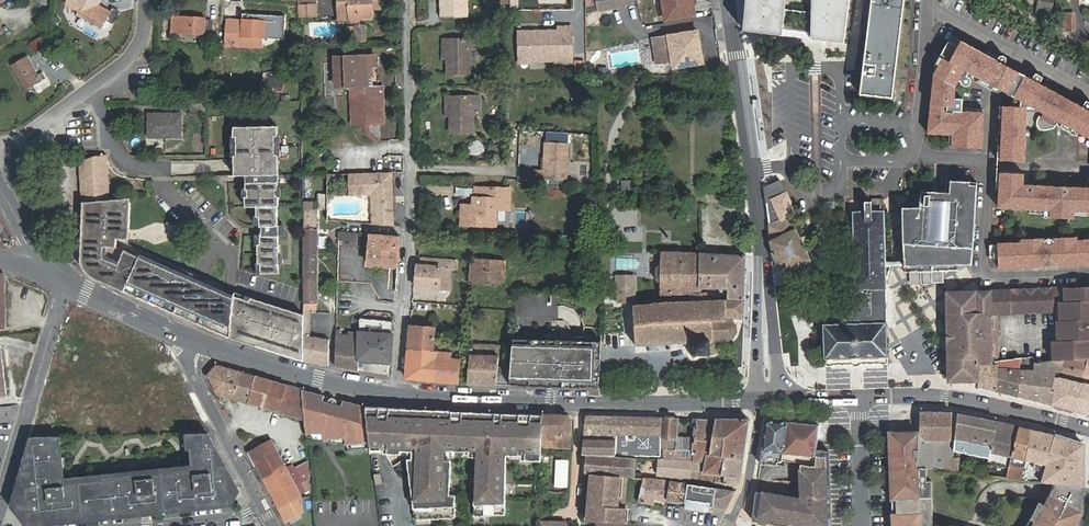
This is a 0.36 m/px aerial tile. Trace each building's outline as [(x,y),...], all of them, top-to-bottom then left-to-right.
[(87,0),(83,0),(76,13),(102,27),(106,20),(113,23),(119,11),(112,7),(110,12),(87,0)] [(367,21),(367,11),(376,11),(376,0),(343,0),(343,6),(332,6),(331,22),(367,21)] [(442,17),(467,17),(466,0),(442,0),(442,17)] [(693,0),(663,0),(666,20),(695,14),(693,0)] [(741,32),(782,36),(795,38),(810,40),(844,43),(850,0),(745,0),(741,32)] [(859,95),(892,99),(904,0),(871,0),(859,95)] [(300,18),(316,17),(316,4),(299,4),(300,18)] [(1063,13),(1063,31),(1072,31),(1072,13),(1063,13)] [(205,17),(173,15),(173,33),(202,35),(203,37),(211,37),(212,22),(205,22),(205,17)] [(242,21),(226,20),(225,49),(262,50),(263,38),(273,38),(274,20),(242,19),(242,21)] [(348,27),(348,43),(356,43),(356,27),(348,27)] [(697,45),(701,44),(698,31),(669,35),(674,67),(700,63),(697,45)] [(1055,87),(1040,80),(1024,71),(1004,60),(958,34),(938,70),(943,72),(940,78),(936,78),(932,116),(932,127),(956,128),(955,138),(955,141),(985,143),(987,107),(965,106),(966,94),(958,93),(958,81),(959,81),(963,74),(970,78),(970,79),(970,80),(970,82),(970,83),(972,84),(973,84),(974,84),(975,84),(977,84),(978,83),(979,78),(978,77),(977,76),(979,71),(985,74),(983,79),(991,83),(993,79),(1014,91),(1035,102),(1044,105),(1044,107),(1049,110),(1044,119),(1043,121),(1043,123),(1044,126),(1046,128),(1048,129),(1051,129),(1053,128),(1055,127),(1057,127),(1059,127),(1062,127),(1066,119),(1072,122),(1069,126),(1084,133),(1086,129),(1088,132),(1087,135),(1088,136),(1088,106),(1055,87)] [(657,62),(673,59),(669,35),(653,38),(657,62)] [(453,57),(453,74),(475,74),(475,46),(483,46),(482,37),(448,38),(448,57),(453,57)] [(346,87),(346,124),(379,124),(378,86),(373,86),(372,68),(364,68),(364,57),(349,57),(349,55),(342,55),(342,58),(330,58),(331,87),(346,87)] [(42,80),(28,57),(14,65),(28,90),(35,86),(38,92),(49,85),(45,78),(42,80)] [(284,90),(285,73),(268,72),(267,90),(284,90)] [(455,115),(456,131),(478,131),(477,106),(485,106),(485,96),(451,97),(451,115),(455,115)] [(191,102),(191,115),(205,114),(205,102),(191,102)] [(1031,108),(1032,104),(1013,103),(1007,103),(1006,125),(1014,126),(1013,134),(1011,134),(1006,133),(1005,140),(1002,140),(1001,157),(1028,159),(1031,114),(1028,112),(1031,108)] [(147,114),(146,138),(181,139),(181,114),(147,114)] [(110,200),(107,154),(105,155),(104,155),(95,155),(93,120),(79,123),(83,203),(110,200)] [(277,127),(232,127),(232,138),(236,138),(236,157),(233,157),(233,176),(246,176),(246,190),(249,190),(249,199),(246,199),(246,207),(259,206),(259,273),(277,273),(277,209),(279,209),(279,196),(276,196),(275,191),(277,190),(277,184),(279,183),(277,157),(274,156),(274,139),(277,139),(277,127)] [(566,143),(543,142),(542,170),(534,170),(533,178),(569,180),(570,161),(565,161),(566,143)] [(494,145),(484,145),(484,158),(494,159),(494,145)] [(302,162),(288,163),(288,172),(303,172),(302,162)] [(1027,171),(1004,169),(1000,169),(999,186),(1003,186),(1001,205),(1032,207),(1032,210),(1047,211),(1047,215),(1076,217),(1076,213),(1088,214),(1088,187),(1027,184),(1027,171)] [(371,195),(372,224),(393,226),(392,172),(348,173),(349,195),(371,195)] [(796,213),(780,180),(765,186),(771,242),(774,250),(773,253),(778,265),(780,265),(785,276),(794,272),(792,268),(810,260),(790,216),(796,213)] [(948,195),(919,195),(918,210),(904,210),(904,217),(903,270),(920,270),(920,268),(959,269),(959,263),(975,263),(976,213),(978,213),(978,180),(948,180),(948,185),(948,195)] [(479,205),(468,205),(468,225),(498,226),(499,210),(517,210),(518,189),(480,188),(479,205)] [(578,192),(558,191),(557,200),(577,201),(578,192)] [(327,193),(318,193),(318,208),(327,208),(327,193)] [(126,242),(129,199),(110,200),(83,203),(84,221),(78,265),(89,275),(231,339),(302,361),(303,316),(232,296),(119,249),(115,248),(116,242),(126,242)] [(302,361),(327,365),(327,339),(308,336),(308,310),(316,310),(317,229),(316,229),(317,209),(304,209),(303,316),(302,361)] [(843,324),(824,324),(826,365),(887,363),(887,343),(886,322),(884,322),(883,287),(885,287),(884,211),(853,212),(856,289),(851,289),(853,292),(854,296),(854,302),(854,307),(854,311),(852,314),(851,316),(849,318),(846,319),(843,319),(843,324)] [(339,231),(338,250),(357,252),(358,233),(339,231)] [(400,237),(369,234),(368,264),(397,266),(400,237)] [(1000,266),(1088,264),(1088,238),(1077,238),(1077,236),(1022,238),(1022,240),(999,241),(999,263),(1000,266)] [(701,253),(661,251),(661,262),(656,267),(656,276),(660,284),(660,293),(688,295),(688,282),(691,282),(691,279),(699,279),(701,253)] [(745,271),(745,256),(701,253),(699,279),(691,279),(691,282),(688,282),(688,295),(692,295),(692,292),(700,293),(700,289),(719,290),(719,293),(728,294),(728,299),(728,301),(744,301),(745,271)] [(421,265),(418,264),(416,287),(449,290),(451,268),(453,268),(454,260),(421,256),(421,265)] [(506,262),(475,259),(473,283),(503,286),(506,262)] [(635,277),(618,276),(618,302),(635,301),(635,277)] [(1052,359),(1088,357),(1088,287),(1032,289),(983,290),(973,290),(947,290),(948,365),(949,379),(979,378),(979,363),(995,365),(995,361),(994,312),(1055,311),(1056,339),(1051,340),(1052,359)] [(744,318),(744,301),(728,301),(728,299),(709,298),(709,302),(706,302),(706,293),(700,293),(692,292),(692,295),(692,303),(635,305),(635,344),(648,344),(648,350),(671,350),(671,343),(691,343),(693,344),(695,344),(695,351),(691,354),(694,357),(699,354),(712,355),(712,353),(718,349),(718,344),(717,340),(730,340),(733,339),(735,337),(736,334),(737,332),(737,329),(736,326),(735,324),(734,323),(733,321),(734,318),(744,318)] [(616,343),(617,302),(604,303),(602,336),(601,343),(616,343)] [(357,360),(389,362),(392,321),(359,319),(358,333),(349,332),(348,335),(341,335),(341,331),(336,330),(334,367),(357,371),(357,360)] [(435,351),(433,351),(435,328),(411,326),(407,378),(434,381),(435,351)] [(602,336),(583,334),(582,342),(581,342),(579,365),(531,360),(529,385),(562,387),(599,387),(601,343),(602,336)] [(498,345),(470,344),(468,384),(510,384),(511,367),(498,366),(498,345)] [(531,360),(517,359),(518,348),(513,347),(511,367),(510,384),(529,385),(531,360)] [(449,353),(435,351),(434,381),(458,383),(460,360),(448,359),(449,353)] [(1026,362),(1026,357),(995,361),(995,365),(996,390),(1052,404),(1059,376),(1055,375),(1057,369),(1060,370),(1063,360),(1034,363),(1034,369),(1026,369),(1026,363),(1022,364),(1022,363),(1026,362)] [(1060,370),(1084,376),(1088,358),(1063,360),(1060,370)] [(978,385),(996,390),(995,365),(979,363),(979,378),(978,385)] [(303,390),(216,364),(208,374),(216,395),(306,420),(303,390)] [(1076,410),(1083,382),(1059,376),(1052,404),(1076,410)] [(1083,382),(1076,410),(1088,413),(1088,384),(1083,382)] [(319,395),(303,390),(306,420),(308,436),(326,434),(326,435),(331,435),(331,440),(349,438),(349,444),(371,442),(366,406),(366,404),(343,399),(342,406),(337,405),(337,403),(337,402),(337,401),(337,400),(336,399),(336,398),(335,398),(334,398),(333,398),(332,398),(331,399),(331,400),(330,401),(330,402),(329,403),(325,402),(326,396),(319,395)] [(527,461),(543,462),(544,447),(545,415),(450,411),(410,408),(366,406),(371,442),(371,448),(386,448),(386,451),(403,452),(403,449),(418,450),(417,461),(409,461),(417,522),(455,519),(456,496),(450,496),(452,461),(442,461),(442,451),(477,453),(474,518),(506,515),(509,454),(527,454),(527,461)] [(955,449),(959,413),(954,412),(920,411),(919,433),(918,466),(929,468),(945,469),(947,456),(954,457),(955,449)] [(990,457),(997,421),(959,413),(955,449),(990,457)] [(544,447),(570,448),(572,420),(569,416),(545,415),(544,447)] [(662,434),(662,418),(587,416),(583,452),(661,454),(662,434)] [(662,434),(664,434),(665,454),(708,460),(708,455),(744,458),(746,443),(730,442),(730,418),(697,418),(697,435),(679,434),(680,418),(662,418),(662,434)] [(750,423),(748,419),(730,418),(730,442),(746,443),(750,423)] [(782,460),(788,421),(766,419),(761,463),(783,465),(783,462),(781,462),(782,460)] [(816,450),(819,424),(788,421),(782,460),(814,463),(816,450)] [(1011,456),(1019,426),(997,421),(990,457),(987,474),(1006,476),(1008,470),(999,468),(1002,454),(1011,456)] [(1025,460),(1033,429),(1019,426),(1011,456),(1008,470),(1006,476),(1020,477),(1023,467),(1020,466),(1022,459),(1025,460)] [(1082,511),(1082,484),(1084,471),(1084,443),(1054,434),(1033,429),(1025,460),(1023,467),(1020,477),(1056,481),(1045,503),(1040,500),(1027,525),(1074,525),(1082,511)] [(889,432),(893,525),(944,525),(936,523),(934,480),(930,480),(929,468),(918,466),(919,433),(889,432)] [(189,464),(61,478),(56,435),(32,435),(21,473),(23,484),(24,484),(25,494),(15,495),(17,512),(27,511),(28,525),(33,525),(229,504),(236,490),(222,463),(214,464),(212,445),(205,433),(181,433),(183,449),(187,449),(189,464)] [(272,442),(249,454),(283,524),(302,515),(299,497),(294,487),(300,485),(291,467),(286,470),(272,442)] [(814,463),(814,466),(801,464),(802,501),(757,492),(754,521),(783,525),(831,525),(830,451),(816,450),(814,463)] [(637,455),(588,454),(586,473),(593,473),(627,476),(635,477),(637,455)] [(708,460),(707,462),(706,461),(706,463),(661,458),(659,473),(693,478),(694,477),(736,484),(739,482),(744,458),(708,455),(708,460)] [(589,519),(626,522),(627,508),(622,507),(622,497),(625,497),(627,476),(593,473),(589,519)] [(660,479),(643,477),(640,499),(640,501),(655,504),(656,499),(667,500),(671,480),(660,479)] [(687,482),(671,480),(667,500),(683,502),(687,482)] [(727,508),(735,490),(687,482),(683,502),(727,508)]
